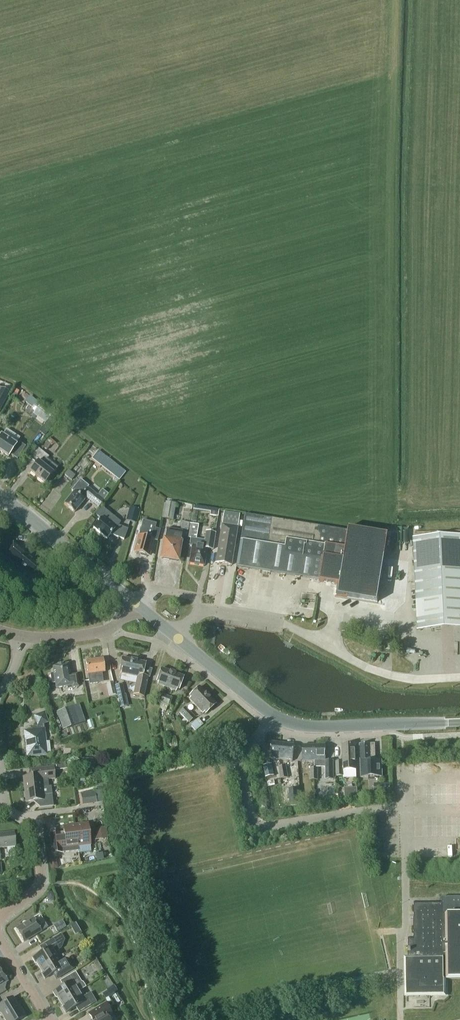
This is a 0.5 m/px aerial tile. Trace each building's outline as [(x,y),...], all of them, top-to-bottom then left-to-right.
[(0,392),(0,409),(9,393),(1,389),(0,392)] [(10,397),(14,399),(18,391),(14,389),(10,397)] [(25,402),(33,408),(37,402),(30,396),(25,402)] [(54,422),(35,407),(28,414),(35,419),(37,417),(45,424),(39,431),(44,435),(54,422)] [(25,447),(18,442),(16,445),(1,435),(0,436),(0,451),(8,457),(10,454),(17,459),(25,447)] [(49,438),(42,447),(46,450),(50,444),(51,445),(56,443),(49,438)] [(53,473),(58,467),(47,458),(48,457),(37,448),(29,458),(36,463),(29,472),(45,484),(53,474),(53,473)] [(125,472),(98,450),(91,459),(119,480),(125,472)] [(64,474),(71,480),(75,475),(68,469),(64,474)] [(102,490),(97,496),(87,488),(89,487),(80,480),(72,490),(74,492),(64,504),(74,513),(84,501),(83,500),(86,497),(98,507),(108,495),(102,490)] [(165,502),(162,518),(173,520),(175,504),(165,502)] [(218,509),(193,506),(193,509),(210,512),(209,516),(217,517),(218,509)] [(129,507),(125,520),(135,523),(139,510),(129,507)] [(124,539),(127,529),(116,525),(111,521),(114,517),(102,508),(96,515),(101,519),(94,528),(107,539),(111,534),(124,539)] [(224,512),(222,525),(215,563),(231,566),(240,515),(224,512)] [(236,567),(283,575),(292,522),(245,514),(236,567)] [(166,529),(166,532),(161,559),(177,561),(181,535),(187,536),(189,523),(182,522),(180,531),(166,529)] [(355,532),(292,522),(283,575),(358,587),(366,538),(354,536),(355,532)] [(204,540),(196,539),(198,525),(190,523),(187,537),(191,538),(189,546),(192,546),(189,563),(204,565),(206,549),(212,550),(215,533),(206,531),(204,540)] [(157,541),(160,530),(154,528),(153,531),(142,528),(139,536),(138,536),(136,543),(137,544),(135,553),(148,556),(152,540),(157,541)] [(413,538),(417,630),(459,628),(459,536),(413,538)] [(31,576),(39,567),(28,558),(30,556),(13,543),(3,555),(19,568),(20,567),(31,576)] [(143,697),(147,677),(149,678),(152,669),(144,668),(145,663),(122,658),(119,671),(121,672),(121,674),(137,678),(133,694),(143,697)] [(101,673),(105,672),(103,659),(86,661),(88,675),(89,675),(90,684),(102,682),(101,673)] [(72,688),(78,687),(76,675),(70,676),(68,664),(64,665),(63,664),(57,665),(57,666),(53,667),(54,674),(50,674),(52,684),(55,683),(56,688),(71,686),(72,688)] [(167,688),(172,673),(161,668),(156,682),(159,682),(158,685),(167,688)] [(183,677),(172,673),(167,688),(176,691),(176,689),(179,690),(183,677)] [(115,694),(113,682),(106,683),(109,696),(115,694)] [(122,684),(114,686),(119,708),(128,706),(125,694),(124,695),(122,684)] [(189,700),(196,707),(208,696),(199,687),(190,697),(191,698),(189,700)] [(164,695),(157,693),(154,701),(161,703),(164,695)] [(171,697),(164,695),(161,703),(168,705),(171,697)] [(216,704),(208,696),(196,707),(202,714),(204,712),(206,714),(216,704)] [(81,723),(75,705),(60,710),(66,728),(81,723)] [(180,714),(184,718),(190,712),(185,707),(179,713),(180,714)] [(27,757),(47,755),(43,724),(48,722),(44,712),(34,716),(37,725),(33,727),(34,730),(23,731),(27,757)] [(195,717),(190,712),(184,718),(181,721),(185,725),(188,722),(189,723),(195,717)] [(198,719),(190,725),(195,731),(203,725),(198,719)] [(270,759),(282,760),(283,744),(272,742),(270,759)] [(295,745),(283,744),(282,760),(293,761),(295,745)] [(344,770),(356,770),(356,762),(355,744),(342,745),(343,762),(336,762),(337,777),(345,776),(344,770)] [(360,744),(361,777),(382,777),(382,761),(376,761),(375,744),(371,744),(360,744)] [(314,762),(314,745),(302,745),(302,762),(314,762)] [(326,745),(314,745),(314,762),(314,767),(326,767),(326,780),(333,780),(333,761),(326,761),(326,745)] [(80,769),(94,771),(96,759),(82,758),(80,769)] [(274,776),(271,764),(263,765),(265,777),(274,776)] [(286,766),(278,767),(280,779),(288,777),(286,766)] [(36,776),(23,777),(24,790),(48,787),(47,779),(55,779),(53,767),(35,769),(36,776)] [(389,784),(379,784),(379,792),(389,792),(389,784)] [(38,800),(39,808),(53,806),(51,786),(48,787),(24,790),(25,802),(38,800)] [(345,798),(358,797),(357,788),(344,789),(345,798)] [(288,790),(289,804),(299,803),(298,790),(288,790)] [(82,805),(96,803),(95,792),(81,793),(82,805)] [(75,825),(78,846),(90,845),(87,824),(75,825)] [(61,848),(78,846),(75,825),(63,827),(64,835),(59,836),(59,833),(50,834),(52,854),(61,852),(61,848)] [(106,827),(93,828),(94,841),(107,839),(106,827)] [(15,846),(14,832),(0,834),(0,848),(15,846)] [(55,857),(48,859),(50,870),(58,868),(55,857)] [(442,904),(414,904),(414,918),(414,940),(408,940),(408,956),(406,956),(406,995),(444,995),(444,979),(459,979),(459,897),(442,897),(442,904)] [(24,942),(48,927),(45,923),(38,927),(33,919),(16,929),(24,942)] [(53,926),(57,932),(66,927),(62,921),(53,926)] [(40,968),(57,957),(55,953),(61,949),(64,940),(61,934),(39,947),(43,952),(32,958),(35,964),(37,963),(40,968)] [(58,978),(74,969),(67,958),(60,963),(57,957),(40,968),(43,973),(42,974),(45,979),(55,973),(58,978)] [(83,983),(82,982),(76,972),(60,981),(63,986),(53,992),(56,998),(58,997),(61,1002),(78,991),(85,987),(83,983)] [(82,998),(78,991),(61,1002),(64,1007),(62,1008),(66,1013),(76,1007),(79,1012),(97,1002),(91,992),(82,998)] [(26,1016),(20,1008),(19,1008),(13,997),(0,1005),(0,1013),(0,1012),(5,1019),(20,1019),(26,1016)] [(88,1013),(92,1019),(109,1019),(107,1017),(112,1013),(106,1003),(88,1013)]
